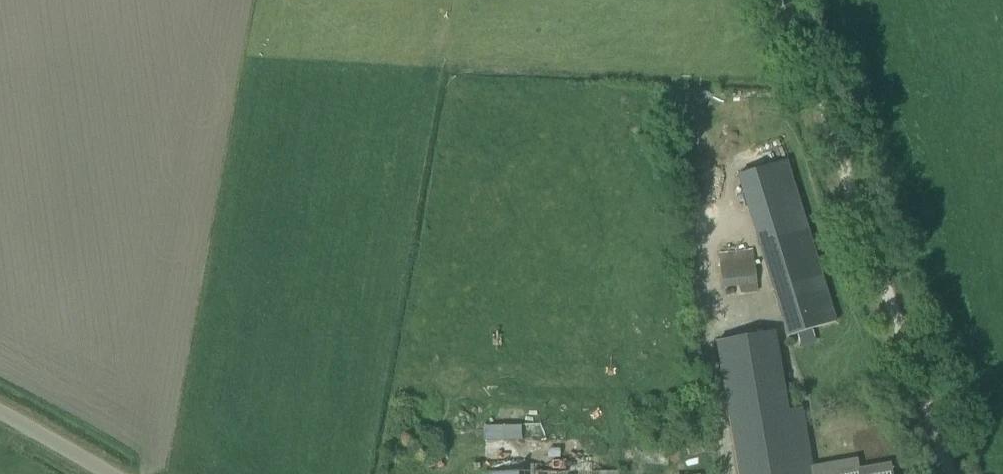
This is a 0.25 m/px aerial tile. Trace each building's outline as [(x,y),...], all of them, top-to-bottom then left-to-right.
[(758,241),(772,289),(786,336),(832,323),(785,160),(739,174),(758,241)] [(718,252),(726,289),(760,281),(752,245),(718,252)] [(802,408),(789,410),(774,332),(715,342),(738,473),(813,473),(802,408)] [(523,423),(486,425),(487,440),(524,439),(523,423)] [(890,462),(858,467),(857,468),(858,473),(892,473),(890,462)]
